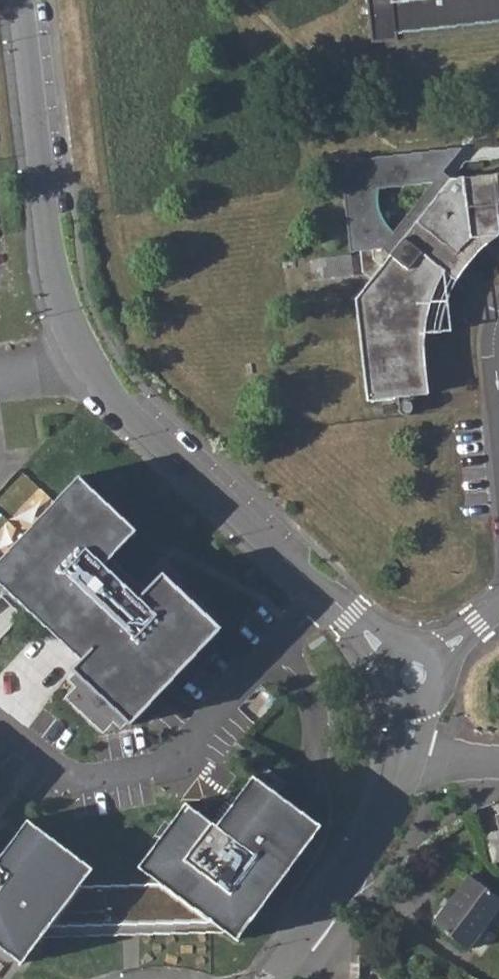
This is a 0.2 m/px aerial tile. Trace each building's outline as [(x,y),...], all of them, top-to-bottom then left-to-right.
[(498,24),(498,0),(366,0),(371,45),(397,42),(396,36),(498,24)] [(404,418),(409,418),(412,414),(404,399),(423,397),(421,354),(426,318),(434,288),(455,256),(463,265),(464,260),(486,239),(498,230),(498,176),(454,183),(447,191),(447,182),(436,175),(457,149),(335,165),(347,258),(359,257),(361,285),(374,292),(356,316),(370,409),(394,404),(398,414),(404,418)] [(0,557),(0,577),(49,622),(70,624),(93,644),(74,664),(134,720),(225,622),(165,566),(141,591),(107,559),(139,524),(81,470),(0,557)] [(0,599),(0,633),(20,613),(4,595),(0,599)] [(26,962),(55,923),(217,917),(244,935),(327,819),(257,769),(221,819),(190,797),(142,863),(165,879),(131,880),(85,882),(96,868),(30,819),(0,858),(0,943),(26,962)] [(494,867),(498,865),(498,835),(484,839),(494,867)] [(471,883),(440,932),(476,960),(498,922),(498,904),(471,883)]
